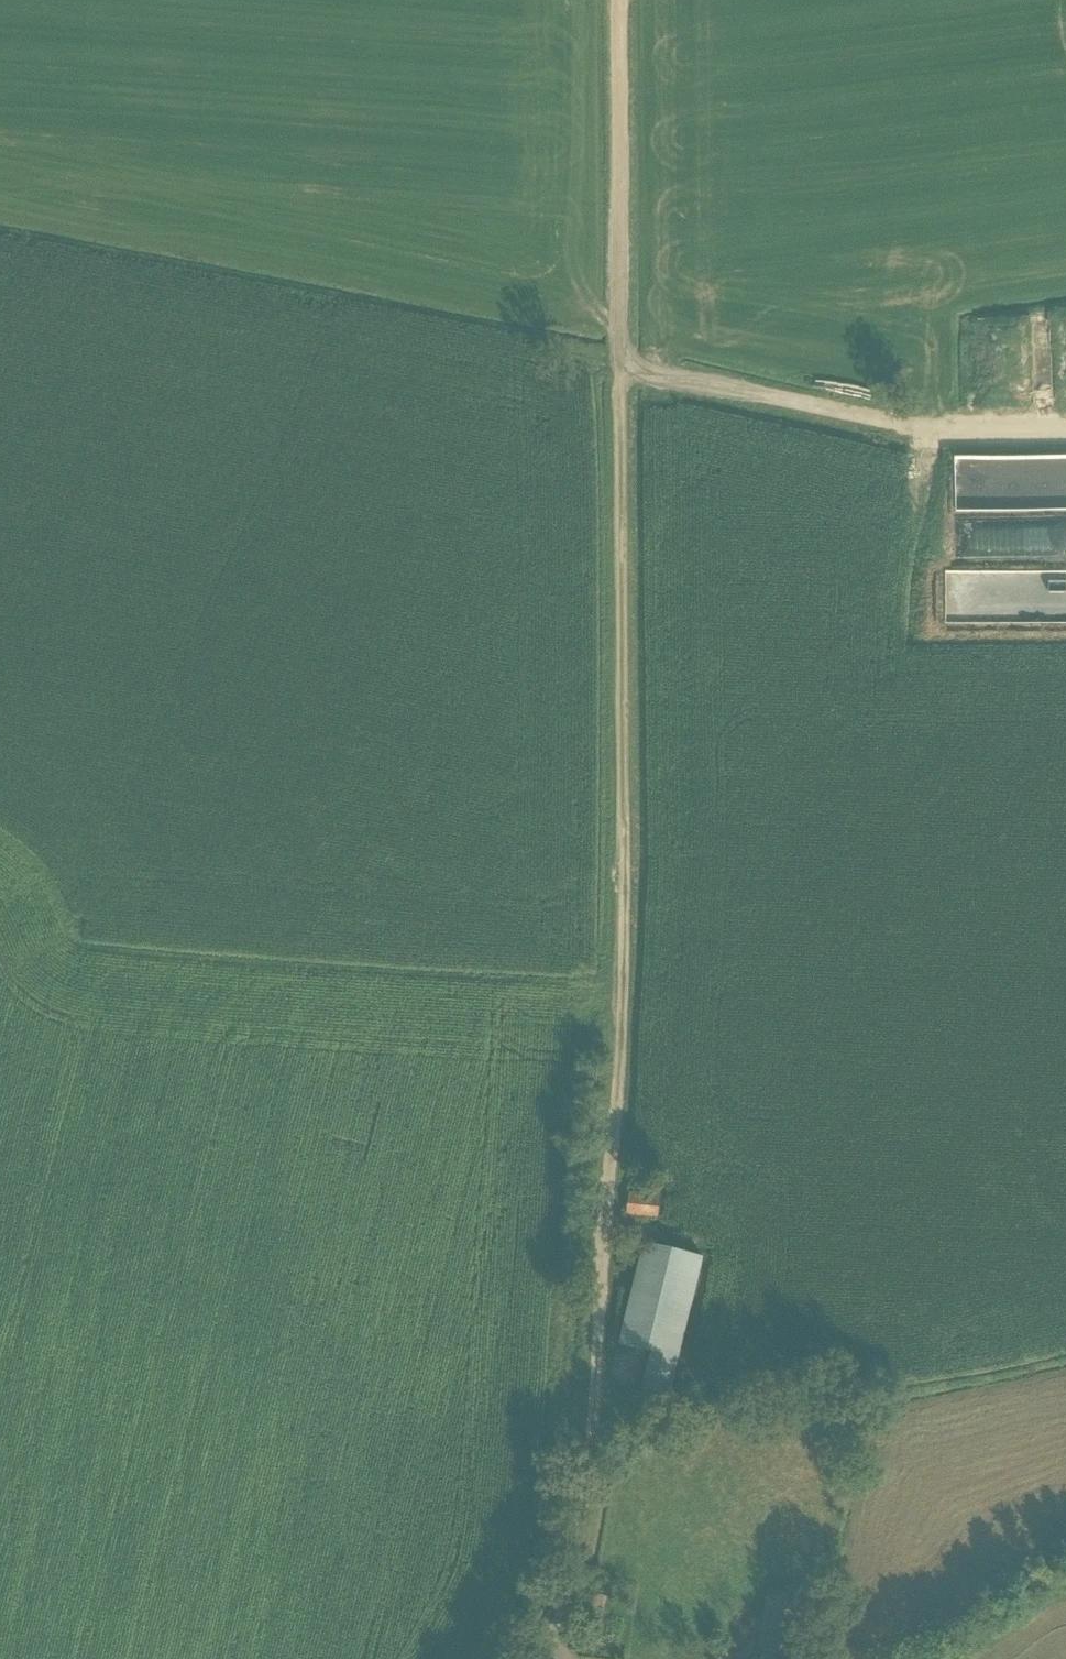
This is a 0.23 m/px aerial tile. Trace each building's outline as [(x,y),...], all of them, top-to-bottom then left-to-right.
[(1063,552),(1063,521),(942,522),(943,553),(1063,552)] [(941,599),(964,598),(962,575),(939,577),(941,599)] [(629,1193),(627,1213),(658,1216),(660,1195),(629,1193)] [(642,1391),(664,1396),(671,1398),(704,1259),(644,1245),(620,1345),(651,1353),(642,1391)]
